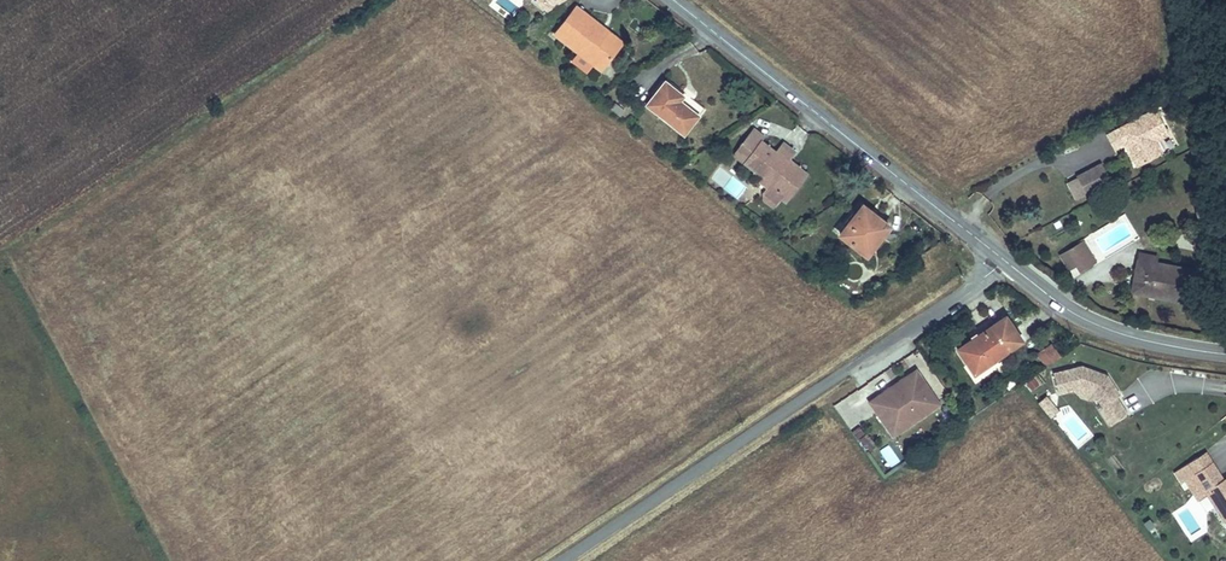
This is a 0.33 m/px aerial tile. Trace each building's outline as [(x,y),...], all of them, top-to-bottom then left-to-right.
[(570,3),(564,11),(574,19),(576,16),(591,27),(587,32),(607,46),(614,37),(570,3)] [(574,19),(564,11),(547,31),(592,66),(607,46),(587,32),(591,27),(576,16),(574,19)] [(661,75),(657,81),(676,96),(672,102),(688,114),(695,104),(661,75)] [(676,96),(657,81),(639,105),(675,134),(688,114),(672,102),(676,96)] [(602,97),(597,104),(607,112),(612,104),(602,97)] [(620,116),(625,109),(615,102),(610,109),(620,116)] [(1152,119),(1108,141),(1115,156),(1123,152),(1125,155),(1124,156),(1123,157),(1123,158),(1123,159),(1132,176),(1154,165),(1149,155),(1146,154),(1148,149),(1163,142),(1152,119)] [(724,158),(734,165),(738,161),(761,180),(758,183),(775,196),(789,176),(780,168),(782,164),(788,157),(774,146),(767,156),(751,144),(754,140),(743,132),(724,158)] [(1108,141),(1103,143),(1110,158),(1115,156),(1108,141)] [(1152,152),(1165,145),(1163,142),(1148,149),(1146,154),(1149,155),(1154,165),(1158,164),(1152,152)] [(1095,172),(1072,183),(1080,201),(1086,198),(1088,202),(1100,196),(1098,193),(1104,190),(1095,172)] [(857,207),(835,236),(861,256),(883,227),(857,207)] [(1064,255),(1076,275),(1087,270),(1074,249),(1064,255)] [(1135,258),(1132,276),(1136,276),(1132,295),(1152,299),(1151,303),(1177,308),(1180,296),(1183,297),(1189,275),(1151,267),(1152,261),(1135,258)] [(999,314),(951,344),(969,370),(1017,339),(999,314)] [(1052,353),(1043,340),(1033,346),(1041,359),(1052,353)] [(1041,359),(1033,346),(1029,349),(1038,362),(1041,359)] [(886,404),(877,410),(881,416),(883,414),(893,428),(900,423),(895,415),(900,412),(900,414),(907,409),(911,415),(918,411),(919,413),(932,405),(931,403),(938,398),(916,367),(907,373),(905,371),(899,375),(900,377),(895,381),(897,383),(892,386),(891,384),(889,382),(877,391),(886,404)] [(1105,426),(1122,415),(1112,398),(1115,396),(1103,377),(1098,378),(1096,374),(1078,367),(1050,374),(1054,393),(1070,390),(1077,388),(1089,393),(1091,396),(1098,406),(1094,408),(1105,426)] [(1085,399),(1091,396),(1089,393),(1077,388),(1070,390),(1075,396),(1085,399)] [(877,391),(868,396),(877,410),(886,404),(877,391)] [(1038,402),(1050,417),(1060,409),(1048,394),(1038,402)] [(900,412),(895,415),(900,423),(911,415),(907,409),(900,414),(900,412)] [(891,442),(879,448),(888,467),(900,462),(891,442)] [(1201,455),(1183,466),(1189,476),(1207,465),(1201,455)] [(1189,476),(1183,466),(1170,474),(1176,484),(1189,476),(1201,494),(1206,490),(1225,521),(1225,491),(1224,492),(1218,483),(1207,465),(1189,476)] [(1218,483),(1224,492),(1225,491),(1225,485),(1223,480),(1218,483)] [(1206,490),(1201,494),(1220,524),(1225,521),(1206,490)]
